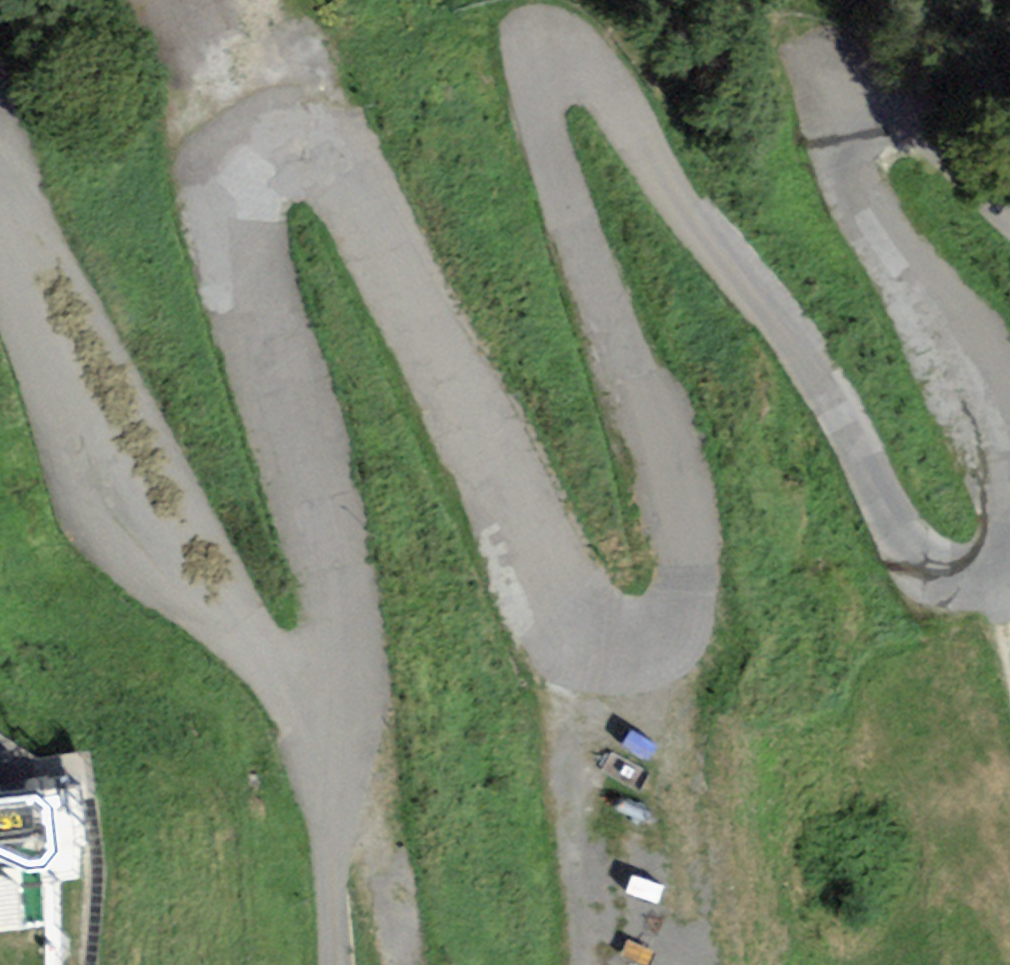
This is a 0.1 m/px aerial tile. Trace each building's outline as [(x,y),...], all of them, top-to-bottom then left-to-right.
[(0,796),(0,860),(27,871),(42,869),(55,852),(54,812),(34,792),(0,796)] [(19,932),(14,882),(0,874),(0,934),(19,932)]
